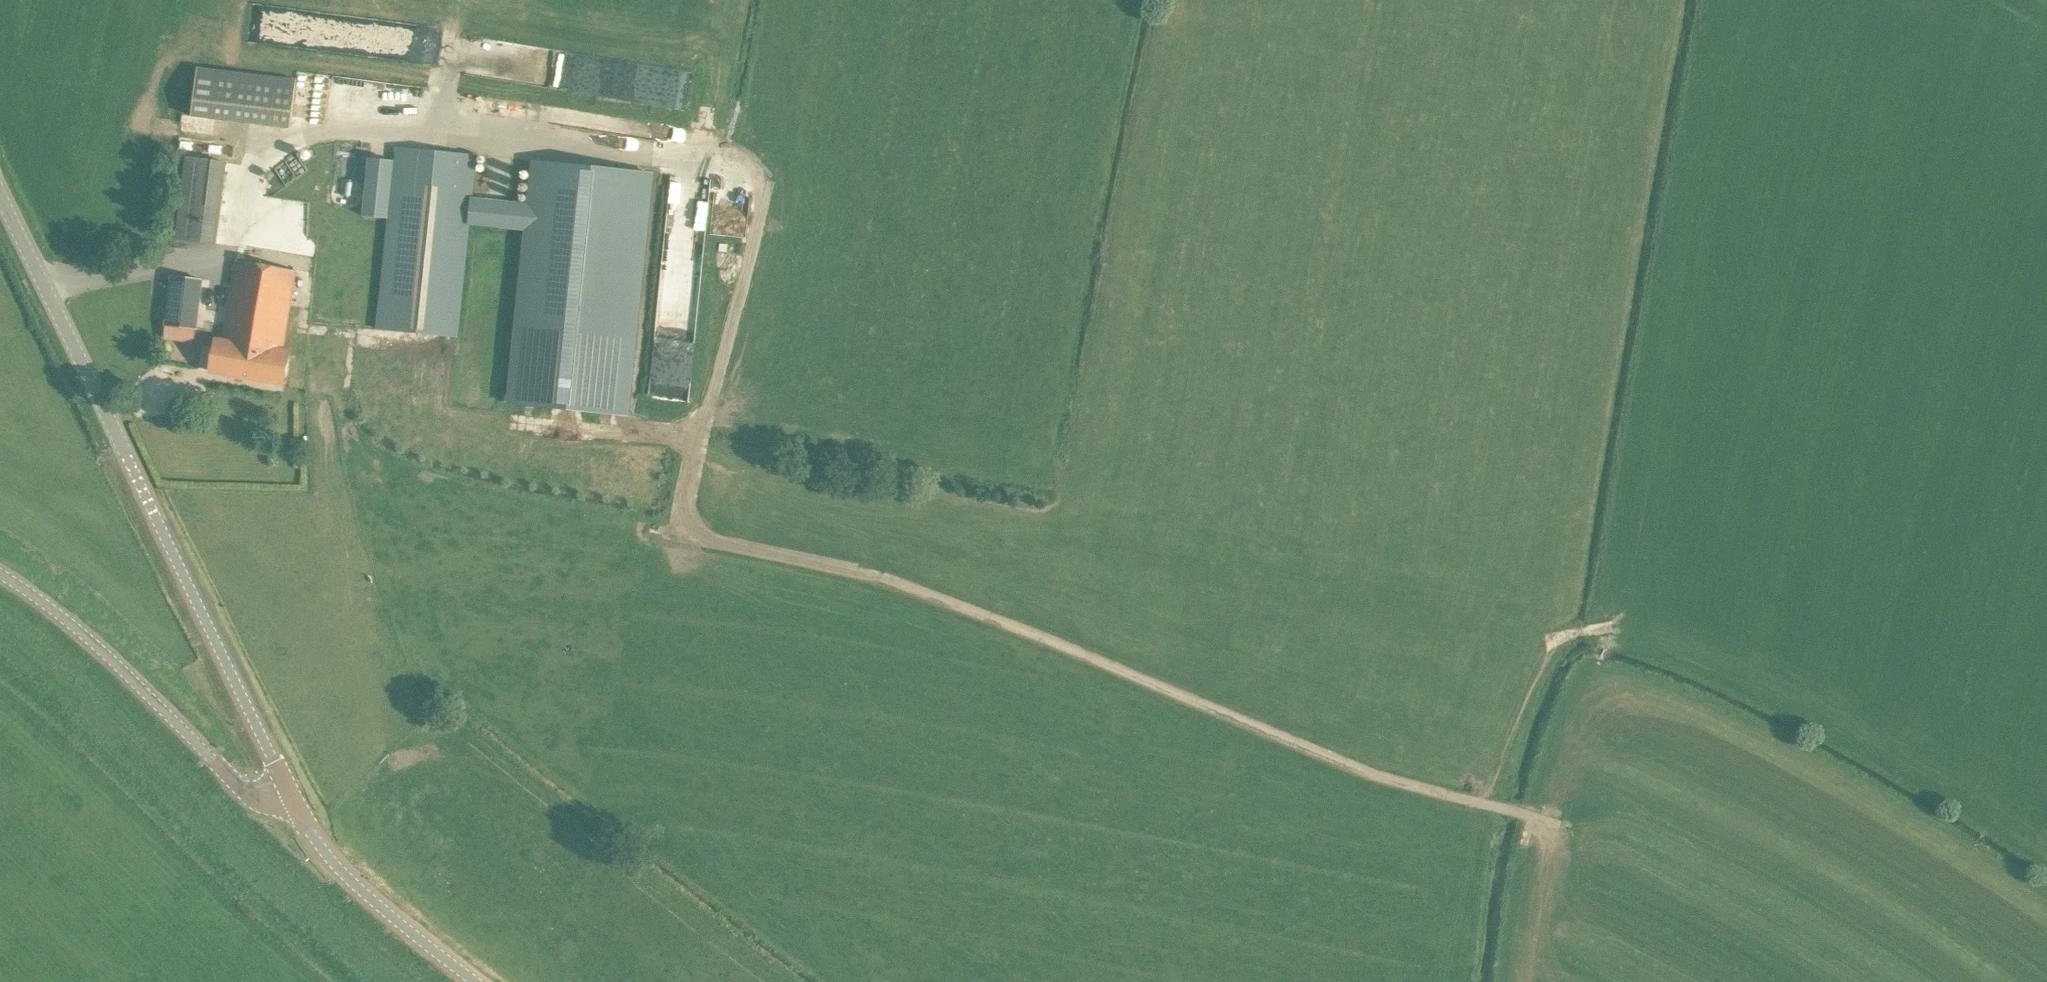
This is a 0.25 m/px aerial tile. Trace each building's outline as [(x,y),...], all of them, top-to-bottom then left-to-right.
[(194,114),(193,116),(213,119),(219,71),(200,68),(194,114)] [(357,141),(338,140),(337,169),(342,169),(341,204),(355,205),(357,141)] [(456,337),(469,223),(528,230),(508,404),(623,417),(651,176),(533,163),(528,207),(471,201),(476,156),(396,148),(395,161),(369,158),(363,215),(388,218),(376,328),(456,337)] [(180,208),(176,239),(215,244),(219,213),(180,208)] [(284,382),(289,350),(282,349),(297,269),(237,258),(223,338),(216,337),(210,368),(284,382)] [(198,326),(203,278),(172,274),(166,323),(198,326)] [(661,290),(652,397),(685,400),(692,316),(687,315),(687,305),(684,304),(685,292),(661,290)]
